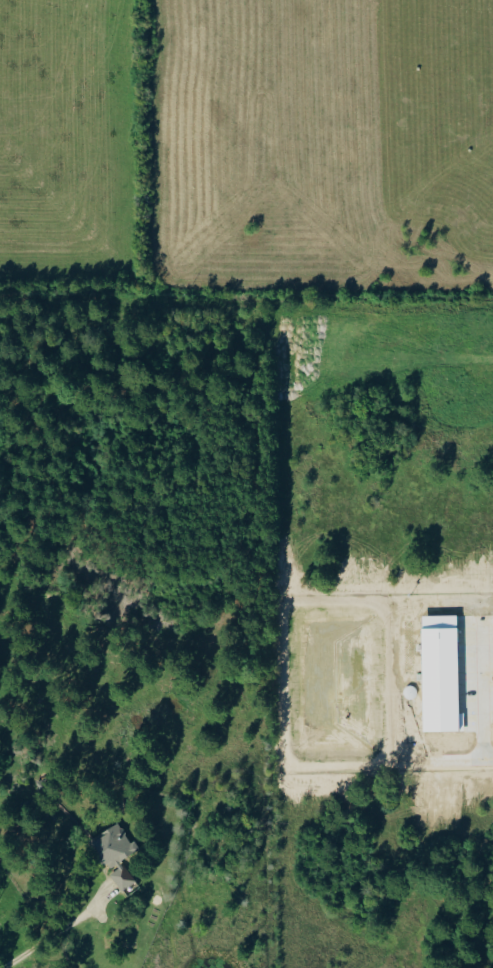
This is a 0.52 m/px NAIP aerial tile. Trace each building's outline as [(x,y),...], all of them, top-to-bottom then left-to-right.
[(122,891),(135,881),(135,880),(121,861),(138,849),(119,824),(114,825),(94,839),(99,853),(110,868),(110,874),(122,891)]
